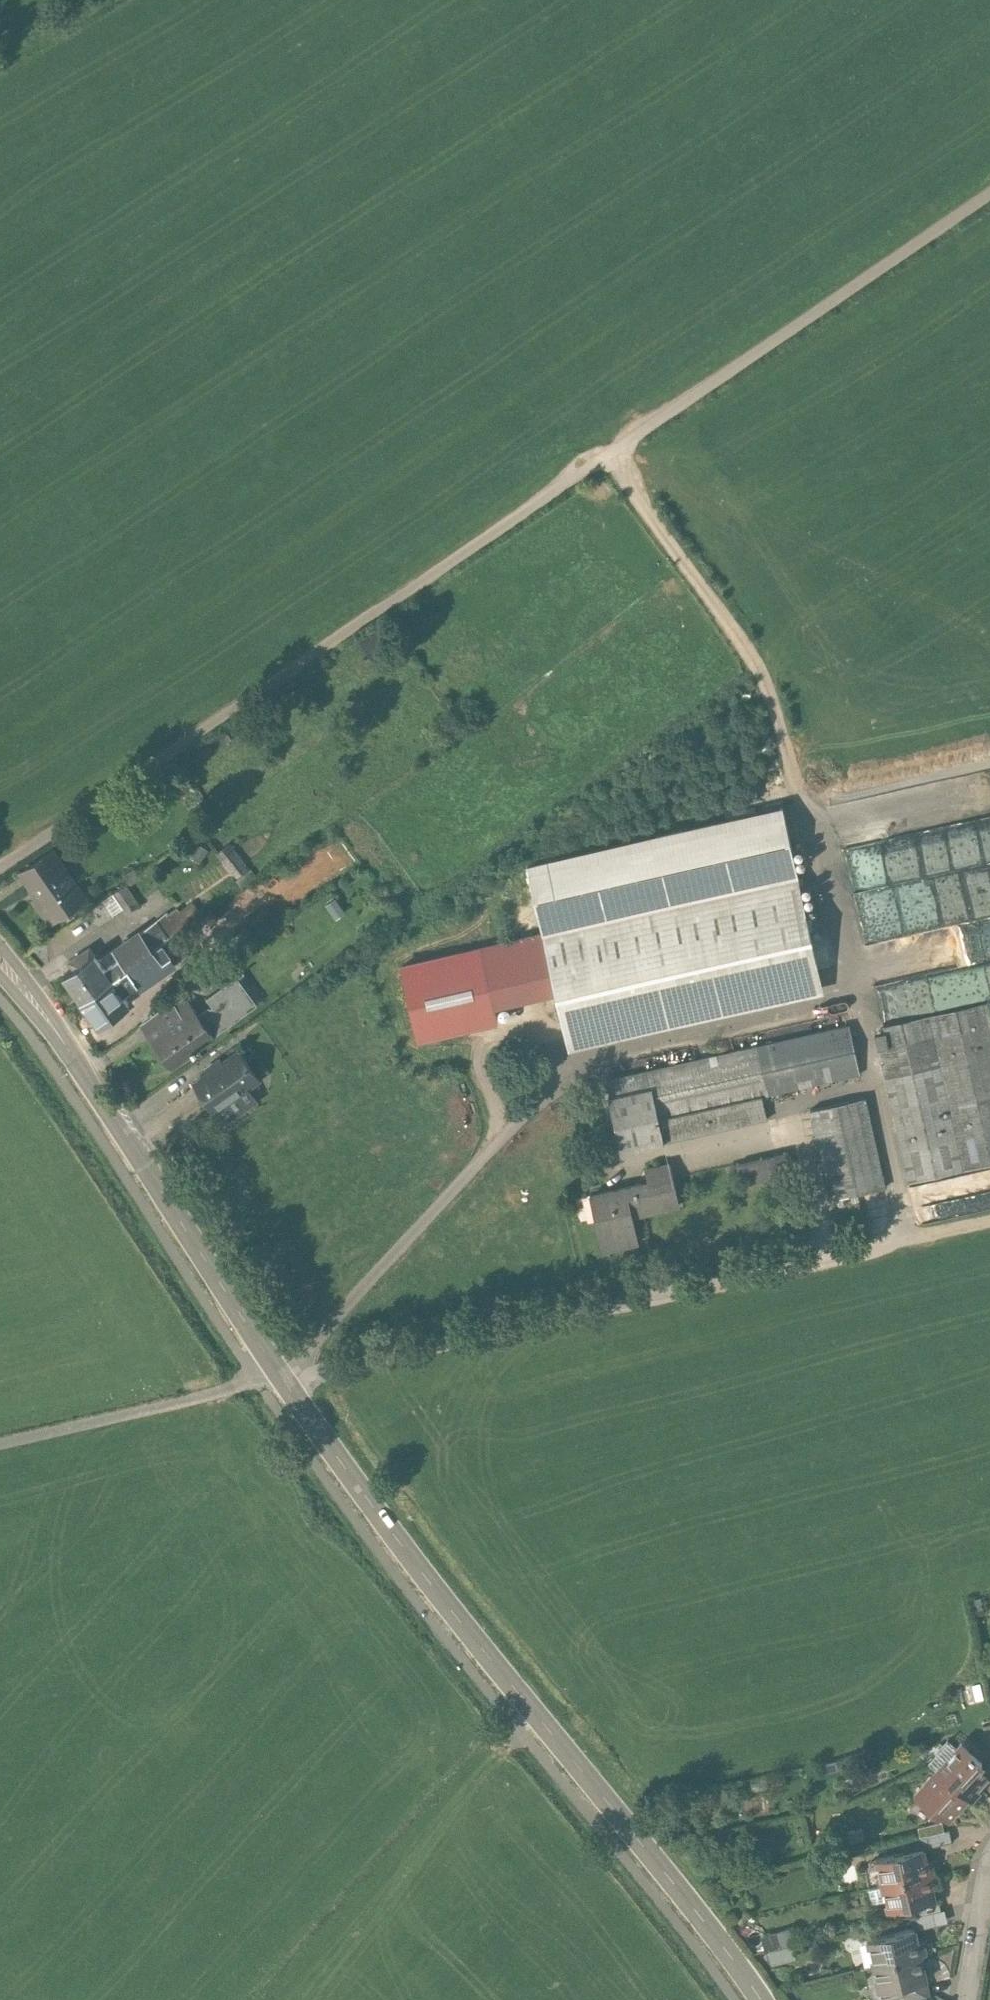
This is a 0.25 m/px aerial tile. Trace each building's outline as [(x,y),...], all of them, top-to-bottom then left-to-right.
[(556,992),(566,1038),(821,979),(782,807),(527,864),(542,934),(402,965),(417,1036),(498,1019),(494,1005),(556,992)] [(216,850),(234,876),(248,866),(230,840),(216,850)] [(54,851),(21,873),(32,888),(35,886),(41,894),(34,899),(50,923),(86,898),(54,851)] [(216,861),(193,885),(201,893),(224,869),(216,861)] [(871,936),(987,917),(980,875),(870,893),(869,890),(864,891),(871,936)] [(124,881),(101,897),(112,913),(135,897),(124,881)] [(126,967),(176,933),(180,931),(167,913),(114,950),(121,959),(126,967)] [(187,948),(176,933),(126,967),(133,977),(138,984),(165,966),(164,964),(187,948)] [(82,999),(126,967),(121,959),(105,969),(94,954),(65,974),(82,999)] [(133,977),(126,967),(82,999),(99,1024),(129,1003),(117,987),(133,977)] [(181,1010),(149,1033),(153,1040),(155,1038),(174,1064),(195,1049),(197,1052),(201,1049),(199,1047),(256,1006),(235,978),(209,996),(215,1005),(202,1014),(189,997),(178,1005),(181,1010)] [(141,1023),(149,1033),(181,1010),(178,1005),(174,1000),(141,1023)] [(885,1024),(889,1044),(880,1046),(898,1130),(890,1132),(898,1169),(906,1167),(909,1180),(989,1163),(989,1001),(885,1024)] [(767,1118),(762,1095),(860,1073),(849,1025),(608,1079),(612,1095),(609,1096),(622,1151),(767,1118)] [(207,1073),(195,1082),(225,1123),(257,1100),(248,1088),(261,1078),(260,1076),(268,1070),(257,1055),(248,1061),(240,1049),(223,1061),(219,1054),(202,1066),(207,1073)] [(885,1185),(864,1093),(810,1106),(831,1197),(885,1185)] [(650,1181),(672,1177),(669,1164),(648,1169),(650,1181)] [(650,1181),(592,1194),(603,1248),(637,1241),(632,1215),(678,1204),(672,1177),(650,1181)] [(983,1763),(961,1743),(938,1769),(971,1799),(989,1778),(979,1768),(983,1763)] [(971,1799),(938,1769),(914,1795),(936,1815),(939,1810),(951,1821),(971,1799)] [(941,1822),(919,1827),(920,1829),(921,1837),(927,1835),(943,1832),(941,1822)] [(943,1832),(927,1835),(929,1845),(950,1840),(948,1830),(943,1832)] [(923,1849),(878,1859),(879,1865),(884,1884),(934,1873),(932,1860),(926,1861),(923,1849)] [(884,1884),(879,1865),(863,1869),(867,1888),(869,1888),(884,1884)] [(887,1897),(889,1908),(914,1902),(934,1898),(931,1885),(937,1884),(934,1873),(884,1884),(887,1897)] [(887,1897),(884,1884),(869,1888),(872,1900),(887,1897)] [(934,1898),(914,1902),(916,1916),(939,1910),(936,1897),(934,1898)] [(943,1910),(939,1910),(916,1916),(912,1917),(915,1929),(916,1928),(945,1921),(943,1910)] [(915,1929),(869,1939),(875,1966),(921,1955),(926,1954),(923,1940),(919,1941),(916,1928),(915,1929)] [(791,1929),(763,1936),(766,1949),(768,1949),(791,1943),(794,1942),(791,1929)] [(791,1943),(768,1949),(771,1962),(794,1956),(791,1943)] [(921,1955),(875,1966),(883,1999),(906,1994),(905,1989),(927,1984),(921,1955)] [(927,1984),(905,1989),(906,1994),(908,1999),(911,1999),(930,1995),(927,1984)]
